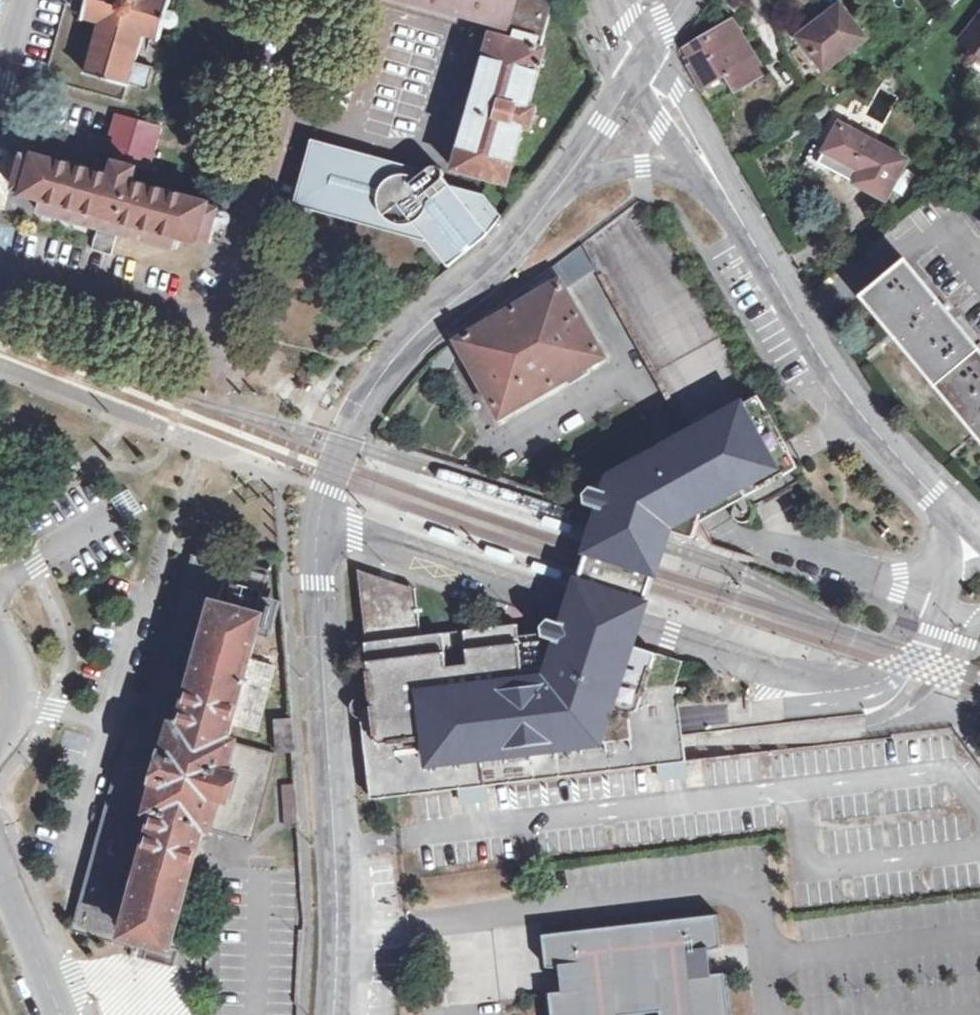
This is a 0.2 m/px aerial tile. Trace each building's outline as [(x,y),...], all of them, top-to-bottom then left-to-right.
[(167,28),(169,28),(170,29),(172,29),(174,28),(175,28),(176,27),(178,26),(179,24),(179,23),(180,21),(179,19),(179,18),(179,16),(178,15),(176,14),(175,13),(173,12),(172,12),(170,12),(168,12),(170,6),(172,0),(89,0),(83,19),(101,24),(86,79),(124,89),(127,88),(132,88),(146,92),(152,70),(134,63),(142,36),(160,41),(164,26),(166,27),(167,28)] [(506,30),(503,41),(489,37),(452,172),(505,187),(520,131),(528,133),(534,112),(527,110),(542,52),(540,51),(553,6),(534,1),(534,0),(395,0),(506,30)] [(946,13),(961,0),(937,0),(946,13)] [(846,7),(842,10),(838,6),(823,17),(826,22),(799,42),(820,72),(864,41),(847,17),(851,14),(846,7)] [(979,59),(979,18),(960,43),(979,59)] [(695,63),(691,66),(712,103),(762,74),(732,21),(687,48),(695,63)] [(114,114),(103,153),(116,157),(111,176),(89,170),(34,155),(33,159),(23,156),(18,174),(13,191),(24,194),(23,198),(41,203),(37,214),(82,227),(77,243),(76,247),(110,257),(116,235),(175,252),(178,240),(198,245),(199,242),(208,245),(218,210),(208,207),(209,204),(146,186),(131,182),(137,163),(149,167),(160,127),(114,114)] [(816,173),(821,165),(828,169),(887,201),(907,160),(839,123),(826,150),(814,144),(803,165),(816,173)] [(393,173),(395,165),(309,141),(307,150),(393,173)] [(94,150),(89,170),(111,176),(116,157),(103,153),(94,150)] [(393,173),(307,150),(303,163),(311,165),(301,202),(349,215),(349,214),(377,222),(383,219),(387,223),(395,226),(403,227),(409,226),(410,225),(445,269),(482,239),(499,219),(481,197),(472,194),(460,204),(446,187),(437,194),(432,188),(439,183),(440,181),(441,178),(441,176),(441,174),(440,172),(438,170),(436,169),(434,168),(432,168),(430,168),(427,170),(416,179),(408,177),(410,169),(395,165),(393,173)] [(293,200),(301,202),(311,165),(303,163),(293,200)] [(472,194),(446,187),(460,204),(472,194)] [(976,195),(979,199),(964,214),(979,234),(979,192),(976,195)] [(678,434),(744,399),(749,396),(654,216),(647,219),(641,209),(552,269),(559,281),(456,341),(500,419),(605,356),(564,289),(591,271),(678,434)] [(862,298),(979,441),(979,354),(905,263),(862,298)] [(744,399),(678,434),(613,470),(605,491),(593,485),(584,493),(584,502),(599,506),(667,529),(673,512),(694,520),(727,503),(729,514),(733,522),(741,524),(747,522),(751,519),(753,513),(754,507),(751,503),(746,497),(742,495),(726,489),(778,461),(744,399)] [(784,473),(778,461),(726,489),(742,495),(784,473)] [(564,620),(630,643),(632,643),(638,623),(652,581),(657,567),(666,541),(669,530),(667,529),(599,506),(595,518),(592,525),(588,537),(586,543),(582,557),(578,569),(574,582),(568,600),(562,619),(564,620)] [(697,521),(694,520),(673,512),(667,529),(669,530),(691,537),(697,521)] [(548,513),(546,520),(573,529),(576,522),(548,513)] [(463,532),(435,523),(432,531),(460,540),(463,532)] [(489,541),(486,549),(515,559),(517,551),(489,541)] [(192,560),(143,732),(147,733),(144,746),(122,740),(69,926),(67,926),(64,935),(67,936),(127,953),(131,940),(167,951),(173,931),(175,931),(202,836),(250,849),(276,760),(234,748),(235,744),(227,741),(231,726),(256,733),(274,671),(249,664),(255,642),(251,641),(256,622),(251,620),(263,580),(192,560)] [(395,605),(391,579),(357,569),(365,638),(419,632),(416,604),(395,605)] [(414,584),(391,579),(395,605),(416,604),(414,584)] [(623,664),(630,643),(564,620),(559,632),(518,637),(515,621),(419,632),(365,638),(372,700),(371,698),(370,696),(368,694),(365,691),(362,691),(359,691),(357,691),(354,693),(352,695),(349,700),(349,707),(351,710),(352,711),(354,712),(357,713),(364,761),(367,791),(376,792),(394,789),(456,782),(471,781),(486,779),(655,762),(670,760),(682,759),(679,714),(677,701),(678,695),(680,696),(682,696),(684,696),(685,696),(687,695),(690,693),(692,692),(692,690),(693,688),(693,685),(692,682),(692,680),(690,679),(689,678),(687,677),(685,676),(682,676),(680,676),(678,677),(676,679),(675,680),(674,682),(661,678),(623,664)] [(661,678),(674,682),(681,660),(667,656),(632,643),(630,643),(623,664),(661,678)] [(291,720),(275,721),(277,753),(293,752),(291,720)] [(684,773),(682,759),(670,760),(655,762),(657,776),(671,774),(684,773)] [(471,781),(456,782),(458,801),(474,799),(488,798),(486,779),(471,781)] [(297,805),(295,786),(283,787),(284,806),(297,805)] [(298,826),(297,805),(284,806),(285,827),(298,826)] [(544,935),(548,966),(561,965),(563,991),(551,992),(553,1014),(621,1014),(621,1010),(661,1006),(662,1014),(730,1014),(725,972),(711,974),(708,948),(722,946),(718,916),(544,935)]
